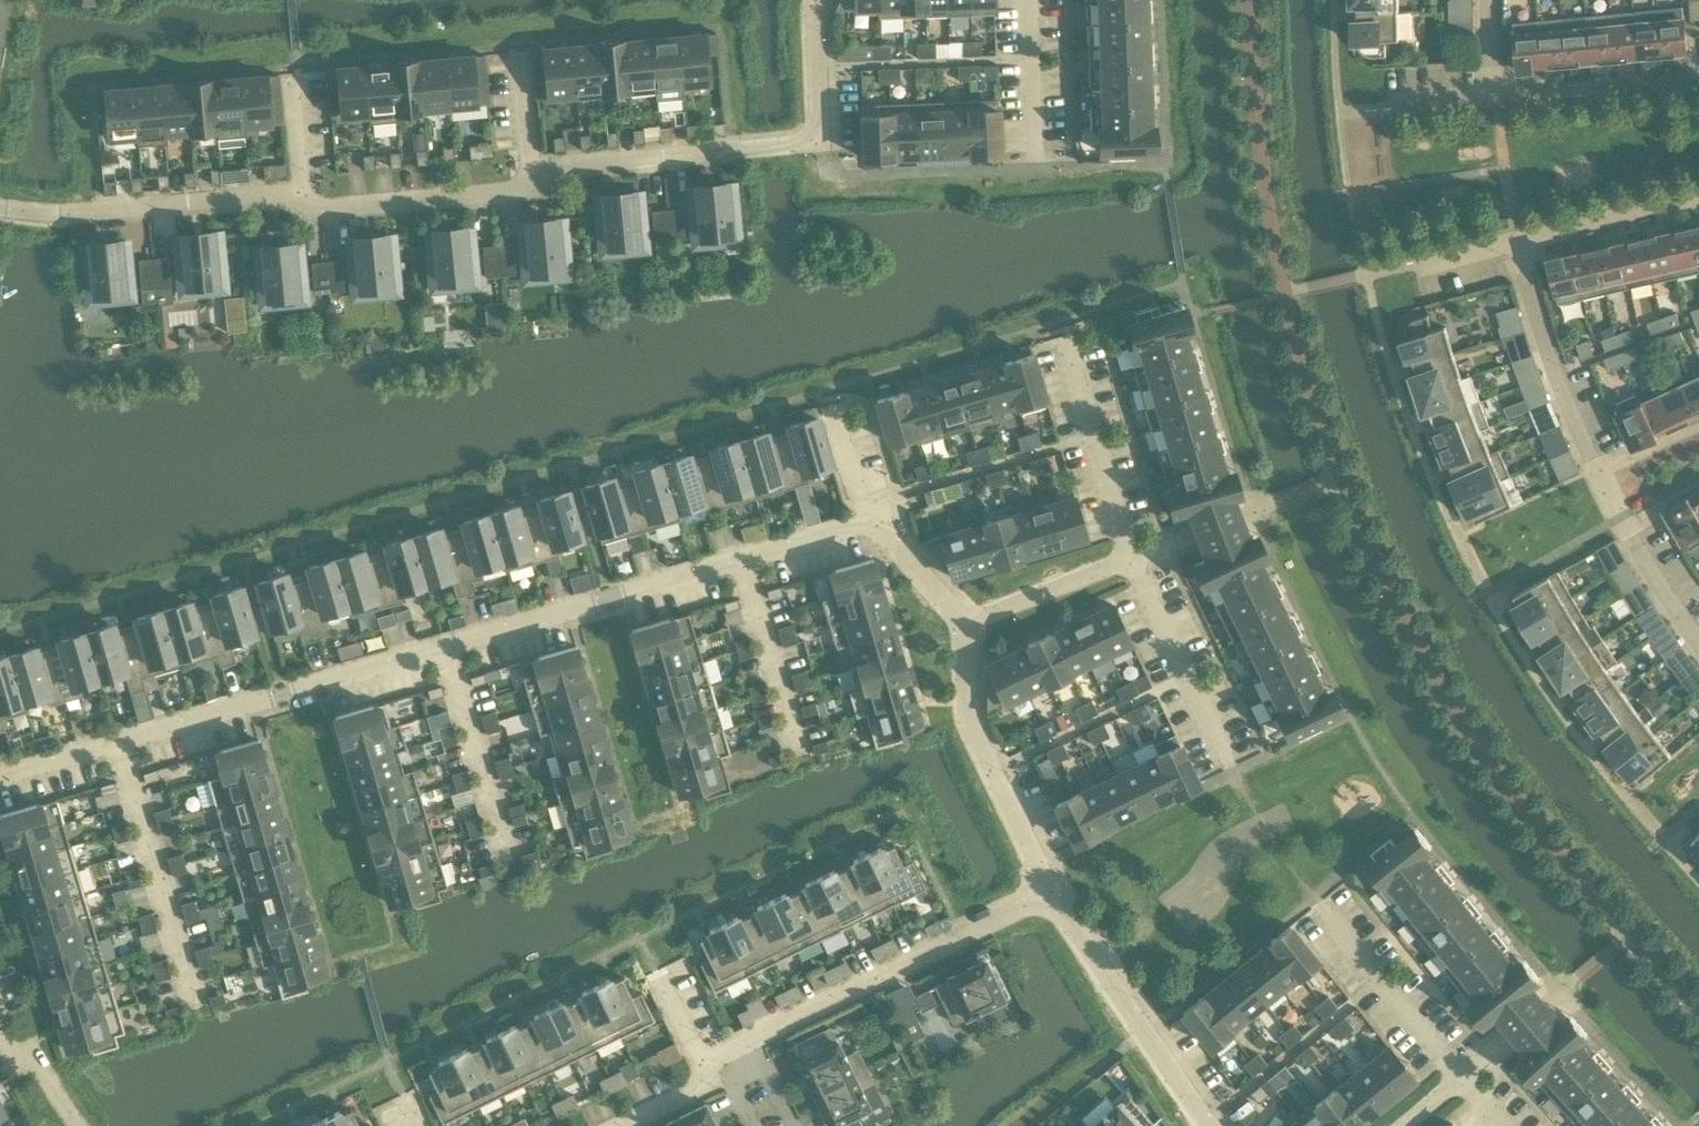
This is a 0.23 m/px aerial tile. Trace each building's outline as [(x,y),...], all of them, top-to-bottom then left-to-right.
[(836,11),(879,9),(879,19),(880,18),(880,0),(840,0),(836,11)] [(902,0),(880,0),(880,18),(903,18),(902,0)] [(925,0),(902,0),(903,18),(926,17),(925,0)] [(926,17),(950,16),(949,6),(948,6),(948,0),(925,0),(926,17)] [(971,5),(969,5),(969,15),(995,14),(994,0),(970,0),(971,5)] [(1147,42),(1145,0),(1086,2),(1088,44),(1147,42)] [(1352,3),(1357,3),(1357,12),(1399,12),(1399,0),(1352,0),(1352,3)] [(1474,10),(1474,0),(1449,0),(1449,11),(1474,10)] [(1691,17),(1691,20),(1698,20),(1698,0),(1689,0),(1691,17)] [(1659,9),(1660,20),(1659,20),(1663,57),(1677,55),(1677,54),(1688,53),(1683,7),(1659,9)] [(1659,20),(1660,20),(1659,9),(1634,12),(1636,23),(1639,57),(1649,57),(1649,58),(1663,57),(1659,20)] [(1474,10),(1449,11),(1450,22),(1473,22),(1474,22),(1474,10)] [(1399,12),(1357,12),(1357,21),(1353,21),(1353,41),(1358,41),(1358,42),(1359,45),(1360,48),(1360,49),(1362,51),(1363,52),(1365,54),(1368,55),(1369,56),(1372,56),(1373,57),(1374,57),(1387,56),(1386,40),(1399,39),(1399,12)] [(1636,23),(1634,12),(1610,14),(1615,61),(1630,60),(1630,58),(1639,57),(1636,23)] [(1615,61),(1610,14),(1587,16),(1588,27),(1591,62),(1601,61),(1601,62),(1615,61)] [(1563,18),(1564,29),(1567,66),(1582,64),(1582,63),(1591,62),(1588,27),(1587,16),(1563,18)] [(1514,23),(1518,70),(1534,69),(1534,67),(1543,66),(1540,32),(1539,20),(1514,23)] [(1564,29),(1540,32),(1543,66),(1553,66),(1553,67),(1567,66),(1564,29)] [(716,33),(677,37),(682,86),(710,83),(707,53),(717,52),(716,33)] [(682,86),(677,37),(651,39),(656,88),(682,86)] [(656,88),(651,39),(624,42),(629,91),(627,91),(628,96),(657,93),(656,88)] [(972,56),(972,41),(963,42),(963,56),(972,56)] [(982,56),(981,41),(972,41),(972,56),(982,56)] [(624,42),(598,44),(603,93),(627,91),(629,91),(624,42)] [(1148,84),(1147,42),(1088,44),(1089,86),(1148,84)] [(927,58),(927,43),(917,44),(918,58),(927,58)] [(936,43),(927,43),(927,58),(937,58),(936,43)] [(598,44),(571,47),(576,96),(603,93),(598,44)] [(882,60),(881,45),(872,46),(873,60),(882,60)] [(891,59),(891,45),(881,45),(882,60),(891,59)] [(576,96),(571,47),(533,51),(538,99),(576,96)] [(484,55),(445,59),(449,108),(451,108),(488,104),(484,55)] [(445,59),(418,61),(423,110),(422,110),(422,116),(451,113),(451,108),(449,108),(445,59)] [(423,110),(418,61),(392,64),(396,113),(398,113),(422,110),(423,110)] [(396,113),(392,64),(365,66),(370,115),(369,115),(370,125),(399,122),(398,113),(396,113)] [(980,65),(969,66),(970,80),(980,80),(980,65)] [(370,115),(365,66),(327,70),(329,89),(339,88),(342,118),(369,115),(370,115)] [(970,80),(969,66),(958,66),(959,81),(970,80)] [(916,82),(927,82),(927,67),(916,68),(916,82)] [(900,68),(889,69),(890,83),(900,83),(900,68)] [(890,83),(889,69),(878,69),(879,84),(890,83)] [(278,75),(238,79),(243,128),(244,127),(282,124),(278,75)] [(238,79),(213,81),(217,130),(216,130),(217,140),(245,137),(244,127),(243,128),(238,79)] [(217,130),(213,81),(186,84),(191,132),(216,130),(217,130)] [(186,84),(159,86),(163,135),(165,135),(191,132),(186,84)] [(1150,125),(1148,84),(1089,86),(1091,129),(1155,126),(1154,125),(1150,125)] [(163,135),(159,86),(133,89),(138,137),(137,138),(138,147),(165,145),(165,135),(163,135)] [(138,137),(133,89),(95,92),(97,111),(107,110),(110,140),(137,138),(138,137)] [(970,101),(973,154),(1001,153),(998,99),(970,101)] [(973,154),(970,101),(944,102),(946,156),(973,154)] [(946,156),(944,102),(916,103),(916,113),(918,113),(920,157),(946,156)] [(891,114),(892,114),(892,104),(862,106),(865,159),(893,158),(891,114)] [(916,113),(892,114),(891,114),(893,158),(920,157),(918,113),(916,113)] [(724,123),(711,125),(713,138),(725,136),(724,123)] [(687,140),(698,139),(696,125),(686,126),(687,140)] [(1155,149),(1155,126),(1091,129),(1091,130),(1099,130),(1100,151),(1108,151),(1109,159),(1125,158),(1125,150),(1155,149)] [(672,142),(670,127),(660,128),(661,142),(672,142)] [(645,144),(643,130),(633,131),(634,145),(645,144)] [(618,147),(617,132),(606,133),(608,148),(618,147)] [(592,149),(590,135),(580,136),(581,150),(592,149)] [(566,152),(564,137),(554,138),(555,153),(566,152)] [(471,161),(493,159),(492,144),(469,146),(471,161)] [(453,148),(443,149),(444,163),(454,162),(453,148)] [(427,150),(417,151),(418,166),(428,165),(427,150)] [(390,153),(391,168),(402,167),(400,152),(390,153)] [(365,171),(366,171),(375,170),(374,154),(363,155),(365,171)] [(266,180),(276,178),(275,164),(264,165),(266,180)] [(249,181),(248,167),(238,168),(239,182),(249,181)] [(213,184),(222,183),(221,169),(212,170),(213,184)] [(186,187),(196,186),(195,172),(185,173),(186,187)] [(160,189),(169,188),(168,174),(158,175),(160,189)] [(133,191),(143,191),(142,178),(132,179),(133,191)] [(115,195),(113,182),(104,184),(105,196),(115,195)] [(721,235),(738,233),(733,184),(715,185),(716,190),(708,191),(707,186),(690,188),(695,237),(696,237),(697,244),(722,242),(721,235)] [(615,195),(598,197),(603,246),(619,244),(620,252),(645,249),(644,242),(645,242),(640,192),(623,194),(624,199),(616,199),(615,195)] [(667,211),(670,240),(684,239),(681,210),(667,211)] [(670,240),(667,211),(653,213),(656,241),(670,240)] [(552,270),(569,269),(564,219),(546,221),(547,226),(539,227),(538,222),(521,224),(526,273),(527,273),(528,280),(553,278),(552,270)] [(1690,227),(1698,265),(1698,225),(1690,227)] [(1690,227),(1677,230),(1677,231),(1667,233),(1677,277),(1698,273),(1698,265),(1690,227)] [(428,232),(433,282),(450,280),(450,288),(475,285),(475,278),(476,278),(471,228),(453,230),(454,235),(446,235),(446,231),(428,232)] [(224,282),(220,233),(202,234),(203,239),(195,240),(194,235),(177,237),(182,286),(183,286),(183,293),(209,291),(208,284),(224,282)] [(1643,237),(1654,283),(1677,277),(1667,233),(1657,236),(1657,234),(1643,237)] [(381,287),(397,285),(393,236),(375,237),(376,242),(368,243),(367,238),(350,240),(355,289),(356,289),(356,296),(382,294),(381,287)] [(1630,242),(1621,244),(1631,288),(1654,283),(1643,237),(1630,241),(1630,242)] [(132,291),(127,241),(109,243),(110,248),(102,248),(102,244),(84,246),(89,295),(106,294),(106,301),(131,298),(131,291),(132,291)] [(1610,245),(1597,248),(1607,293),(1631,288),(1621,244),(1611,246),(1610,245)] [(257,249),(262,298),(278,297),(279,304),(304,301),(304,294),(305,294),(300,245),(282,246),(283,251),(275,252),(275,247),(257,249)] [(498,247),(501,276),(515,274),(512,246),(498,247)] [(501,276),(498,247),(484,248),(487,277),(501,276)] [(1607,293),(1597,248),(1583,251),(1583,253),(1574,255),(1584,299),(1607,293)] [(1584,299),(1574,255),(1564,257),(1564,256),(1549,259),(1559,304),(1584,299)] [(168,259),(154,260),(156,289),(170,287),(168,259)] [(156,289),(154,260),(140,261),(142,290),(156,289)] [(327,263),(330,292),(344,290),(341,262),(327,263)] [(330,292),(327,263),(313,265),(316,293),(330,292)] [(246,294),(227,295),(228,329),(248,329),(246,294)] [(1183,330),(1183,331),(1187,330),(1181,308),(1152,316),(1150,308),(1134,313),(1136,321),(1128,324),(1134,343),(1134,344),(1183,330)] [(1662,318),(1666,329),(1681,324),(1677,313),(1662,318)] [(1414,366),(1454,353),(1446,326),(1433,330),(1429,315),(1417,318),(1414,319),(1413,320),(1411,322),(1410,323),(1408,325),(1407,326),(1406,329),(1406,330),(1406,331),(1405,334),(1406,335),(1406,338),(1402,339),(1407,359),(1411,358),(1414,366)] [(1666,329),(1662,318),(1648,323),(1652,334),(1666,329)] [(1502,338),(1526,330),(1523,319),(1499,327),(1502,338)] [(1631,329),(1617,334),(1621,345),(1635,340),(1631,329)] [(1134,344),(1134,343),(1126,345),(1138,387),(1195,371),(1183,331),(1183,330),(1134,344)] [(1530,341),(1526,330),(1502,338),(1506,349),(1530,341)] [(1681,331),(1666,337),(1670,348),(1685,342),(1681,331)] [(1621,345),(1617,334),(1602,340),(1606,351),(1621,345)] [(1670,348),(1666,337),(1650,342),(1654,354),(1670,348)] [(1589,340),(1577,344),(1582,360),(1594,355),(1589,340)] [(1620,353),(1624,365),(1640,359),(1636,348),(1620,353)] [(1454,353),(1414,366),(1417,374),(1413,376),(1419,394),(1462,379),(1454,353)] [(1624,365),(1620,353),(1605,359),(1609,370),(1624,365)] [(1033,355),(1006,363),(1018,404),(1017,405),(1020,414),(1047,406),(1033,355)] [(1018,404),(1006,363),(980,370),(992,412),(994,411),(1017,405),(1018,404)] [(1521,386),(1542,378),(1538,367),(1517,375),(1521,386)] [(980,370),(955,378),(967,419),(966,420),(968,429),(996,421),(994,411),(992,412),(980,370)] [(1195,371),(1138,387),(1150,428),(1207,411),(1195,371)] [(1462,379),(1419,394),(1425,412),(1429,411),(1432,419),(1481,401),(1472,375),(1463,379),(1462,379)] [(967,419),(955,378),(929,385),(941,427),(942,427),(966,420),(967,419)] [(1546,389),(1542,378),(1521,386),(1525,397),(1546,389)] [(1687,384),(1698,410),(1698,378),(1687,384)] [(1687,384),(1666,394),(1680,425),(1698,417),(1698,410),(1687,384)] [(929,385),(903,393),(916,434),(915,435),(917,444),(945,436),(942,427),(941,427),(929,385)] [(916,434),(903,393),(877,401),(889,442),(915,435),(916,434)] [(1643,404),(1642,404),(1638,394),(1615,405),(1635,448),(1659,437),(1658,436),(1657,436),(1643,405),(1644,405),(1643,404)] [(1666,394),(1643,404),(1644,405),(1643,405),(1657,436),(1658,436),(1680,425),(1666,394)] [(1481,401),(1432,419),(1435,427),(1431,428),(1438,446),(1481,429),(1490,426),(1481,401)] [(1207,411),(1150,428),(1162,469),(1219,452),(1207,411)] [(1540,434),(1561,425),(1556,414),(1536,423),(1540,434)] [(810,482),(809,482),(806,472),(831,464),(822,433),(821,433),(817,418),(790,426),(793,437),(781,440),(795,487),(807,526),(822,521),(810,482)] [(1561,425),(1540,434),(1545,444),(1565,436),(1561,425)] [(1481,429),(1438,446),(1445,464),(1449,462),(1452,471),(1491,454),(1491,453),(1481,429)] [(1037,431),(1027,434),(1031,448),(1041,445),(1037,431)] [(766,433),(740,441),(757,498),(795,487),(781,440),(769,443),(766,433)] [(1031,448),(1027,434),(1017,437),(1021,451),(1031,448)] [(716,459),(704,462),(718,509),(757,498),(740,441),(713,448),(716,459)] [(976,450),(980,463),(990,460),(986,447),(976,450)] [(980,463),(976,450),(966,453),(970,466),(980,463)] [(1491,454),(1452,471),(1456,479),(1452,480),(1459,498),(1510,475),(1499,450),(1491,453),(1491,454)] [(1219,452),(1162,469),(1169,490),(1167,491),(1173,513),(1187,509),(1197,534),(1240,517),(1232,495),(1236,494),(1229,472),(1225,473),(1219,452)] [(689,455),(663,463),(676,510),(678,509),(700,503),(703,513),(718,509),(704,462),(692,466),(689,455)] [(1046,456),(1037,459),(1041,473),(1050,470),(1046,456)] [(1041,473),(1037,459),(1028,461),(1033,475),(1041,473)] [(1556,471),(1561,482),(1582,472),(1577,461),(1556,471)] [(925,465),(929,478),(939,475),(935,462),(925,465)] [(639,481),(628,485),(641,532),(681,520),(678,509),(676,510),(663,463),(636,471),(639,481)] [(929,478),(925,465),(914,468),(918,481),(929,478)] [(994,472),(998,485),(1007,483),(1003,469),(994,472)] [(998,485),(994,472),(985,474),(989,488),(998,485)] [(1517,489),(1510,475),(1459,498),(1467,515),(1471,514),(1475,522),(1524,500),(1518,488),(1517,489)] [(641,532),(628,485),(616,488),(613,478),(585,486),(590,501),(589,501),(602,543),(641,532)] [(950,484),(954,498),(963,496),(959,482),(950,484)] [(954,498),(950,484),(941,487),(945,501),(954,498)] [(544,510),(532,513),(545,560),(560,556),(557,545),(582,538),(573,506),(572,506),(568,491),(540,499),(544,510)] [(1690,498),(1689,498),(1698,516),(1698,493),(1690,498)] [(1074,497),(1051,504),(1063,546),(1087,539),(1074,497)] [(1690,498),(1689,497),(1667,509),(1690,550),(1698,544),(1698,516),(1689,498),(1690,498)] [(1051,504),(1029,510),(1041,552),(1063,546),(1051,504)] [(517,506),(490,514),(504,560),(503,561),(506,571),(545,560),(532,513),(520,517),(517,506)] [(1007,517),(1008,516),(1006,507),(981,514),(984,523),(985,523),(998,565),(1020,558),(1007,517)] [(1029,510),(1008,516),(1007,517),(1020,558),(1041,552),(1029,510)] [(504,560),(490,514),(464,522),(467,532),(455,536),(468,582),(469,582),(483,578),(480,567),(503,561),(504,560)] [(1197,534),(1207,559),(1193,565),(1203,586),(1205,585),(1215,604),(1268,579),(1258,560),(1262,558),(1252,537),(1249,538),(1240,517),(1197,534)] [(984,523),(964,529),(976,571),(998,565),(985,523),(984,523)] [(468,582),(455,536),(443,539),(440,529),(413,537),(427,583),(451,576),(457,597),(473,593),(469,582),(468,582)] [(964,529),(921,542),(945,570),(950,569),(953,577),(952,577),(953,578),(976,571),(964,529)] [(427,583),(413,537),(387,544),(390,555),(378,559),(391,605),(406,601),(403,590),(427,583)] [(1616,539),(1596,550),(1602,561),(1622,550),(1616,539)] [(363,551),(336,559),(350,606),(348,606),(352,617),(391,605),(378,559),(366,562),(363,551)] [(313,578),(301,581),(318,638),(332,634),(326,613),(348,606),(350,606),(336,559),(310,567),(313,578)] [(831,597),(880,583),(873,559),(824,573),(831,596),(831,597)] [(1524,623),(1572,595),(1559,571),(1514,596),(1519,604),(1514,607),(1524,623)] [(318,638),(301,581),(289,585),(286,574),(259,582),(263,597),(275,639),(300,632),(303,642),(318,638)] [(1623,595),(1642,583),(1636,574),(1617,585),(1623,595)] [(590,588),(586,575),(571,579),(575,592),(590,588)] [(1268,579),(1215,604),(1233,642),(1286,617),(1268,579)] [(831,597),(831,596),(822,599),(829,623),(886,606),(880,583),(831,597)] [(1642,583),(1623,595),(1629,605),(1648,593),(1642,583)] [(783,595),(780,586),(766,590),(769,599),(783,595)] [(246,602),(241,587),(214,595),(217,606),(205,609),(219,655),(218,656),(221,666),(237,662),(230,641),(255,633),(246,602)] [(1572,595),(1524,623),(1534,640),(1538,638),(1542,645),(1578,623),(1578,624),(1586,619),(1572,595)] [(515,598),(503,602),(507,612),(518,609),(515,598)] [(737,599),(724,603),(726,612),(740,608),(737,599)] [(219,655),(205,609),(194,613),(190,602),(164,610),(181,667),(218,656),(219,655)] [(1090,615),(1109,654),(1131,643),(1112,604),(1090,615)] [(409,606),(395,610),(399,621),(413,617),(409,606)] [(893,629),(886,606),(829,623),(836,647),(845,645),(845,644),(893,629)] [(181,667),(164,610),(137,617),(141,628),(129,632),(142,678),(143,678),(181,667)] [(387,615),(379,618),(383,630),(399,625),(395,613),(387,616),(387,615)] [(639,654),(696,637),(689,613),(632,630),(639,654)] [(449,619),(452,629),(466,625),(463,615),(449,619)] [(1090,615),(1070,625),(1089,664),(1109,654),(1090,615)] [(1651,639),(1670,626),(1663,616),(1645,629),(1651,639)] [(1286,617),(1233,642),(1252,681),(1305,655),(1286,617)] [(1543,655),(1554,671),(1603,639),(1589,617),(1586,619),(1578,624),(1578,623),(1542,645),(1547,653),(1543,655)] [(113,624),(87,632),(101,679),(124,672),(131,693),(146,688),(143,678),(142,678),(129,632),(116,635),(113,624)] [(780,638),(794,634),(792,624),(777,628),(780,638)] [(1070,625),(1049,635),(1068,674),(1089,664),(1070,625)] [(1670,626),(1651,639),(1658,648),(1676,635),(1670,626)] [(900,652),(893,629),(845,644),(845,645),(852,667),(900,652)] [(64,651),(51,654),(65,701),(80,696),(77,686),(101,679),(87,632),(60,640),(64,651)] [(794,634),(780,638),(783,647),(797,643),(794,634)] [(1068,674),(1049,635),(1028,645),(1047,684),(1068,674)] [(696,637),(639,654),(646,677),(703,660),(696,637)] [(737,650),(752,646),(749,637),(735,641),(737,650)] [(1617,661),(1603,639),(1554,671),(1564,687),(1568,685),(1573,692),(1607,668),(1617,661)] [(1028,645),(1008,655),(1027,694),(1047,684),(1028,645)] [(526,687),(583,671),(576,646),(519,663),(526,687)] [(754,655),(752,646),(737,650),(740,659),(754,655)] [(65,701),(51,654),(39,658),(36,647),(10,655),(24,701),(25,701),(47,694),(51,705),(65,701)] [(900,652),(852,667),(858,688),(858,690),(907,675),(900,652)] [(6,730),(3,719),(28,711),(25,701),(24,701),(10,655),(0,658),(0,731),(6,730)] [(1008,655),(987,664),(986,665),(987,666),(991,674),(986,676),(987,713),(1027,694),(1008,655)] [(1305,655),(1252,681),(1271,721),(1278,717),(1277,715),(1323,693),(1305,655)] [(1698,667),(1692,657),(1674,671),(1681,680),(1698,667)] [(703,660),(646,677),(652,700),(710,683),(703,660)] [(1681,680),(1688,689),(1698,681),(1698,667),(1681,680)] [(1623,690),(1607,668),(1573,692),(1577,699),(1574,702),(1585,717),(1623,690)] [(794,684),(808,680),(805,670),(791,675),(794,684)] [(583,671),(526,687),(533,710),(590,694),(583,671)] [(487,682),(484,673),(470,677),(473,686),(487,682)] [(858,690),(858,688),(849,691),(856,716),(866,714),(865,713),(913,698),(907,675),(858,690)] [(810,689),(808,680),(794,684),(796,693),(810,689)] [(1124,685),(1130,698),(1138,694),(1132,681),(1124,685)] [(717,706),(710,683),(652,700),(659,723),(717,706)] [(751,696),(765,692),(762,683),(748,687),(751,696)] [(1130,698),(1124,685),(1115,689),(1122,702),(1130,698)] [(441,686),(427,690),(430,699),(444,695),(441,686)] [(1623,690),(1585,717),(1596,733),(1600,730),(1605,737),(1638,712),(1623,690)] [(1327,691),(1323,693),(1277,715),(1278,717),(1287,736),(1295,732),(1299,740),(1314,732),(1310,725),(1337,711),(1327,691)] [(765,692),(751,696),(753,706),(768,701),(765,692)] [(597,717),(590,694),(533,710),(540,735),(549,732),(549,731),(597,717)] [(921,723),(913,698),(865,713),(866,714),(875,747),(901,740),(898,730),(921,723)] [(1083,704),(1090,717),(1098,713),(1091,700),(1083,704)] [(391,727),(390,726),(384,703),(335,717),(343,741),(391,727)] [(800,707),(803,716),(817,712),(814,703),(800,707)] [(1090,717),(1083,704),(1075,708),(1081,721),(1090,717)] [(1144,704),(1136,708),(1142,721),(1150,717),(1144,704)] [(723,729),(717,706),(659,723),(666,746),(723,729)] [(1639,712),(1638,712),(1605,737),(1610,744),(1607,747),(1619,762),(1655,733),(1646,722),(1655,715),(1647,706),(1639,712)] [(1142,721),(1136,708),(1127,712),(1134,725),(1142,721)] [(484,724),(498,720),(495,711),(481,715),(484,724)] [(758,719),(760,729),(774,725),(772,715),(758,719)] [(604,740),(597,717),(549,731),(549,732),(555,754),(604,740)] [(501,729),(498,720),(484,724),(487,734),(501,729)] [(1042,724),(1048,737),(1057,733),(1050,720),(1042,724)] [(400,723),(390,726),(391,727),(343,741),(349,764),(398,750),(398,751),(407,748),(400,723)] [(441,737),(455,733),(453,724),(439,728),(441,737)] [(1048,737),(1042,724),(1034,728),(1040,741),(1048,737)] [(1095,728),(1101,741),(1110,737),(1103,724),(1095,728)] [(1101,741),(1095,728),(1087,732),(1093,745),(1101,741)] [(723,729),(666,746),(673,769),(721,755),(721,756),(730,754),(723,729)] [(455,733),(441,737),(444,746),(458,742),(455,733)] [(1672,755),(1655,733),(1619,762),(1631,777),(1635,774),(1641,781),(1672,755)] [(218,778),(266,763),(259,739),(211,753),(217,776),(218,778)] [(610,763),(604,740),(555,754),(562,775),(562,777),(610,763)] [(811,745),(814,754),(828,750),(826,741),(811,745)] [(1054,748),(1061,761),(1069,757),(1062,744),(1054,748)] [(1180,744),(1158,754),(1177,794),(1199,783),(1180,744)] [(1061,761),(1054,748),(1046,752),(1052,765),(1061,761)] [(398,750),(349,764),(356,787),(404,773),(404,772),(398,751),(398,750)] [(769,757),(771,767),(786,763),(783,753),(769,757)] [(1158,754),(1138,764),(1157,804),(1177,794),(1158,754)] [(731,790),(721,756),(721,755),(673,769),(680,794),(703,788),(705,797),(731,790)] [(497,770),(511,766),(509,757),(495,761),(497,770)] [(218,778),(217,776),(208,779),(215,803),(273,786),(266,763),(218,778)] [(562,777),(562,775),(552,778),(560,802),(617,786),(610,763),(562,777)] [(1157,804),(1138,764),(1117,774),(1137,814),(1157,804)] [(511,766),(497,770),(500,779),(514,775),(511,766)] [(160,778),(157,769),(143,773),(146,782),(160,778)] [(404,773),(356,787),(363,810),(420,793),(413,769),(404,772),(404,773)] [(455,783),(469,779),(466,770),(452,774),(455,783)] [(1137,814),(1117,774),(1097,784),(1116,824),(1137,814)] [(469,779),(455,783),(457,792),(471,788),(469,779)] [(115,782),(101,786),(103,795),(117,791),(115,782)] [(1116,824),(1097,784),(1076,794),(1096,833),(1116,824)] [(273,786),(215,803),(222,826),(279,809),(273,786)] [(624,809),(617,786),(560,802),(566,826),(624,809)] [(427,816),(420,793),(363,810),(370,833),(427,816)] [(1096,833),(1076,794),(1055,804),(1074,844),(1096,833)] [(64,823),(57,799),(0,815),(0,818),(7,840),(64,823)] [(511,816),(525,812),(522,803),(508,807),(511,816)] [(157,820),(171,816),(169,807),(155,811),(157,820)] [(286,833),(279,809),(222,826),(229,849),(286,833)] [(631,834),(624,809),(566,826),(573,850),(582,847),(585,857),(611,850),(608,840),(629,833),(630,834),(631,834)] [(525,812),(511,816),(513,825),(527,821),(525,812)] [(468,829),(482,825),(479,815),(465,820),(468,829)] [(174,825),(171,816),(157,820),(160,830),(174,825)] [(427,816),(370,833),(376,856),(434,839),(427,816)] [(114,833),(129,829),(126,820),(112,824),(114,833)] [(64,823),(7,840),(13,863),(71,846),(64,823)] [(482,825),(468,829),(471,838),(485,834),(482,825)] [(131,838),(129,829),(114,833),(117,842),(131,838)] [(1424,851),(1424,852),(1428,849),(1413,831),(1390,850),(1385,843),(1372,854),(1377,861),(1370,866),(1383,882),(1384,883),(1424,851)] [(286,833),(229,849),(236,873),(293,856),(286,833)] [(434,839),(376,856),(383,879),(441,862),(434,839)] [(892,905),(926,889),(912,860),(903,865),(893,844),(882,850),(881,847),(867,854),(892,905)] [(77,869),(71,846),(13,863),(20,886),(77,869)] [(522,854),(524,863),(538,859),(536,850),(522,854)] [(1384,883),(1383,882),(1377,887),(1405,921),(1450,884),(1424,852),(1424,851),(1384,883)] [(171,866),(185,862),(182,853),(168,857),(171,866)] [(854,864),(844,868),(868,917),(892,905),(867,854),(853,861),(854,864)] [(293,856),(236,873),(243,896),(300,879),(293,856)] [(524,863),(528,874),(542,870),(538,859),(524,863)] [(188,871),(185,862),(171,866),(173,876),(188,871)] [(448,886),(441,862),(383,879),(390,904),(413,897),(416,907),(441,899),(438,889),(448,886)] [(479,866),(482,876),(496,872),(493,862),(479,866)] [(128,879),(142,875),(139,866),(125,870),(128,879)] [(833,871),(819,877),(844,928),(868,917),(844,868),(834,873),(833,871)] [(77,869),(20,886),(27,909),(84,892),(77,869)] [(142,875),(128,879),(131,888),(145,884),(142,875)] [(806,887),(796,891),(820,940),(844,928),(819,877),(805,885),(806,887)] [(307,902),(300,879),(243,896),(249,919),(307,902)] [(1450,884),(1405,921),(1431,954),(1477,917),(1450,884)] [(796,952),(820,940),(796,891),(786,897),(785,894),(771,901),(796,952)] [(91,915),(84,892),(27,909),(34,932),(91,915)] [(184,913),(198,909),(196,900),(182,904),(184,913)] [(748,915),(768,955),(767,955),(771,964),(796,952),(771,901),(757,908),(758,910),(748,915)] [(314,925),(307,902),(249,919),(256,942),(314,925)] [(198,909),(184,913),(187,922),(201,918),(198,909)] [(141,926),(156,921),(153,912),(139,916),(141,926)] [(98,939),(91,915),(34,932),(40,955),(98,939)] [(768,955),(748,915),(738,920),(737,918),(723,924),(744,966),(745,966),(767,955),(768,955)] [(924,927),(929,937),(953,925),(948,916),(924,927)] [(1504,949),(1477,917),(1431,954),(1458,987),(1504,949)] [(156,921),(141,926),(144,935),(158,931),(156,921)] [(744,966),(723,924),(709,931),(710,934),(699,939),(709,959),(700,964),(714,992),(749,975),(745,966),(744,966)] [(314,925),(256,942),(263,966),(272,964),(272,962),(320,948),(314,925)] [(1271,941),(1299,974),(1317,960),(1290,926),(1271,941)] [(105,962),(98,939),(40,955),(47,978),(105,962)] [(887,957),(897,952),(891,939),(881,944),(887,957)] [(1271,941),(1254,955),(1281,989),(1299,974),(1271,941)] [(876,962),(887,957),(881,944),(870,949),(876,962)] [(198,959),(212,955),(209,946),(195,950),(198,959)] [(328,973),(320,948),(272,962),(272,964),(282,997),(308,989),(305,979),(326,973),(326,974),(328,973)] [(1518,967),(1504,949),(1458,987),(1472,1004),(1470,1005),(1485,1023),(1497,1013),(1514,1034),(1549,1003),(1533,984),(1536,982),(1521,964),(1518,967)] [(212,955),(198,959),(200,968),(215,964),(212,955)] [(1254,955),(1236,969),(1263,1003),(1281,989),(1254,955)] [(155,972),(169,967),(166,958),(152,962),(155,972)] [(979,1010),(1003,998),(984,960),(947,978),(948,980),(935,987),(953,1023),(974,1012),(975,1014),(979,1012),(979,1010)] [(105,962),(47,978),(54,1001),(111,985),(105,962)] [(833,967),(839,980),(850,974),(844,962),(833,967)] [(169,967),(155,972),(158,981),(172,977),(169,967)] [(828,986),(839,980),(833,967),(822,973),(828,986)] [(1263,1003),(1236,969),(1218,984),(1246,1018),(1263,1003)] [(596,986),(621,1037),(655,1020),(641,992),(632,996),(622,976),(611,981),(610,979),(596,986)] [(1246,1018),(1218,984),(1200,998),(1228,1032),(1246,1018)] [(118,1007),(111,985),(54,1001),(61,1024),(118,1007)] [(621,1037),(596,986),(582,992),(583,995),(573,1000),(597,1048),(621,1037)] [(791,1004),(802,999),(795,986),(785,991),(791,1004)] [(915,997),(921,1011),(935,1004),(929,990),(915,997)] [(780,1009),(791,1004),(785,991),(774,996),(780,1009)] [(212,1006),(226,1002),(223,992),(209,997),(212,1006)] [(872,999),(878,1011),(891,1005),(886,993),(872,999)] [(1328,996),(1321,1002),(1330,1013),(1337,1008),(1328,996)] [(1228,1032),(1200,998),(1182,1013),(1210,1047),(1228,1032)] [(597,1048),(573,1000),(563,1005),(562,1002),(548,1009),(573,1060),(597,1048)] [(1330,1013),(1321,1002),(1314,1008),(1323,1019),(1330,1013)] [(1566,1023),(1549,1003),(1514,1034),(1531,1054),(1520,1064),(1535,1081),(1537,1080),(1551,1096),(1595,1056),(1580,1040),(1583,1037),(1568,1020),(1566,1023)] [(169,1019),(183,1015),(180,1005),(166,1009),(169,1019)] [(118,1007),(61,1024),(68,1049),(91,1043),(93,1052),(119,1045),(116,1034),(125,1032),(118,1007)] [(897,1015),(910,1041),(924,1035),(911,1008),(897,1015)] [(573,1060),(548,1009),(534,1016),(535,1018),(525,1023),(549,1072),(573,1060)] [(743,1027),(754,1022),(748,1009),(737,1014),(743,1027)] [(1303,1024),(1308,1019),(1304,1014),(1303,1013),(1298,1017),(1303,1024)] [(1337,1023),(1346,1034),(1353,1029),(1344,1017),(1337,1023)] [(514,1026),(500,1032),(525,1083),(549,1072),(525,1023),(515,1028),(514,1026)] [(1346,1034),(1337,1023),(1330,1029),(1339,1040),(1346,1034)] [(1286,1030),(1296,1042),(1303,1036),(1293,1024),(1286,1030)] [(798,1059),(814,1092),(866,1067),(858,1050),(846,1056),(844,1052),(842,1053),(830,1028),(794,1045),(801,1058),(798,1059)] [(1296,1042),(1286,1030),(1279,1036),(1288,1048),(1296,1042)] [(487,1041),(477,1046),(501,1095),(525,1083),(500,1032),(486,1039),(487,1041)] [(911,1044),(910,1041),(905,1032),(893,1038),(898,1050),(911,1044)] [(901,1050),(907,1062),(918,1057),(912,1044),(901,1050)] [(1302,1051),(1311,1062),(1319,1056),(1310,1045),(1302,1051)] [(466,1049),(452,1056),(477,1107),(501,1095),(477,1046),(467,1051),(466,1049)] [(1388,1046),(1369,1061),(1396,1095),(1415,1080),(1388,1046)] [(1311,1062),(1302,1051),(1295,1057),(1304,1068),(1311,1062)] [(657,1052),(647,1057),(653,1070),(664,1065),(657,1052)] [(1258,1053),(1251,1059),(1260,1070),(1267,1064),(1258,1053)] [(477,1107),(452,1056),(438,1062),(439,1065),(428,1070),(438,1091),(429,1095),(443,1123),(477,1107)] [(1551,1096),(1579,1125),(1581,1125),(1623,1088),(1595,1056),(1551,1096)] [(1260,1070),(1251,1059),(1244,1065),(1253,1076),(1260,1070)] [(1369,1061),(1351,1076),(1379,1110),(1396,1095),(1369,1061)] [(814,1092),(830,1125),(833,1124),(833,1125),(862,1125),(863,1125),(857,1113),(869,1107),(863,1095),(864,1094),(863,1090),(874,1085),(866,1067),(814,1092)] [(610,1075),(616,1088),(627,1083),(620,1070),(610,1075)] [(1275,1073),(1268,1079),(1277,1090),(1284,1084),(1275,1073)] [(616,1088),(610,1075),(599,1080),(606,1093),(616,1088)] [(1379,1110),(1351,1076),(1333,1090),(1361,1124),(1379,1110)] [(1277,1090),(1268,1079),(1261,1086),(1269,1095),(1270,1096),(1277,1090)] [(1261,1086),(1251,1094),(1259,1103),(1269,1095),(1261,1086)] [(1623,1088),(1581,1125),(1644,1125),(1652,1119),(1623,1088)] [(1315,1105),(1333,1125),(1358,1125),(1361,1124),(1333,1090),(1315,1105)] [(573,1094),(562,1099),(568,1112),(579,1107),(573,1094)] [(1094,1125),(1154,1125),(1127,1096),(1107,1115),(1106,1113),(1102,1117),(1103,1118),(1094,1125)] [(568,1112),(562,1099),(552,1104),(558,1117),(568,1112)] [(703,1105),(665,1124),(666,1125),(714,1125),(703,1105)] [(1297,1119),(1303,1125),(1333,1125),(1315,1105),(1297,1119)] [(325,1118),(329,1125),(360,1125),(351,1108),(340,1113),(339,1111),(325,1118)] [(514,1122),(516,1125),(529,1125),(525,1117),(514,1122)] [(325,1118),(311,1125),(312,1125),(329,1125),(325,1118)]
